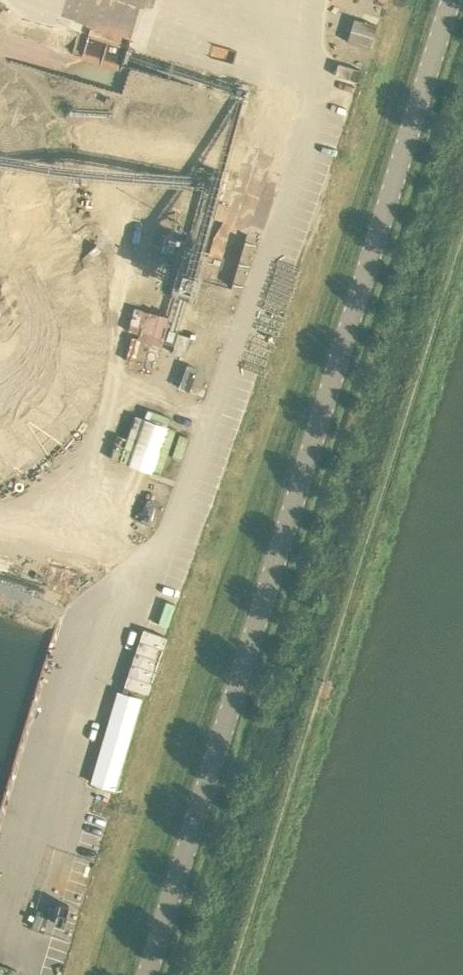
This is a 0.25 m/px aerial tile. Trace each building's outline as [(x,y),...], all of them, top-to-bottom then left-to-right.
[(376,25),(353,18),(346,41),(369,48),(376,25)] [(121,461),(151,471),(167,424),(138,414),(121,461)] [(89,782),(114,789),(141,698),(116,690),(89,782)]
